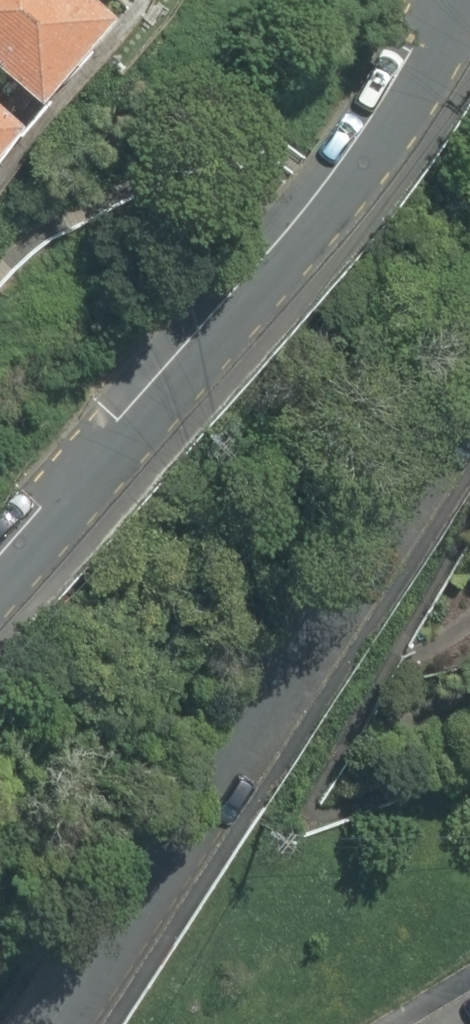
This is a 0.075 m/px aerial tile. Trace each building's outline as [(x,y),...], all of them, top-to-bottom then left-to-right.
[(48,109),(123,15),(104,0),(0,0),(0,70),(48,109)] [(0,106),(0,154),(24,127),(0,106)]
